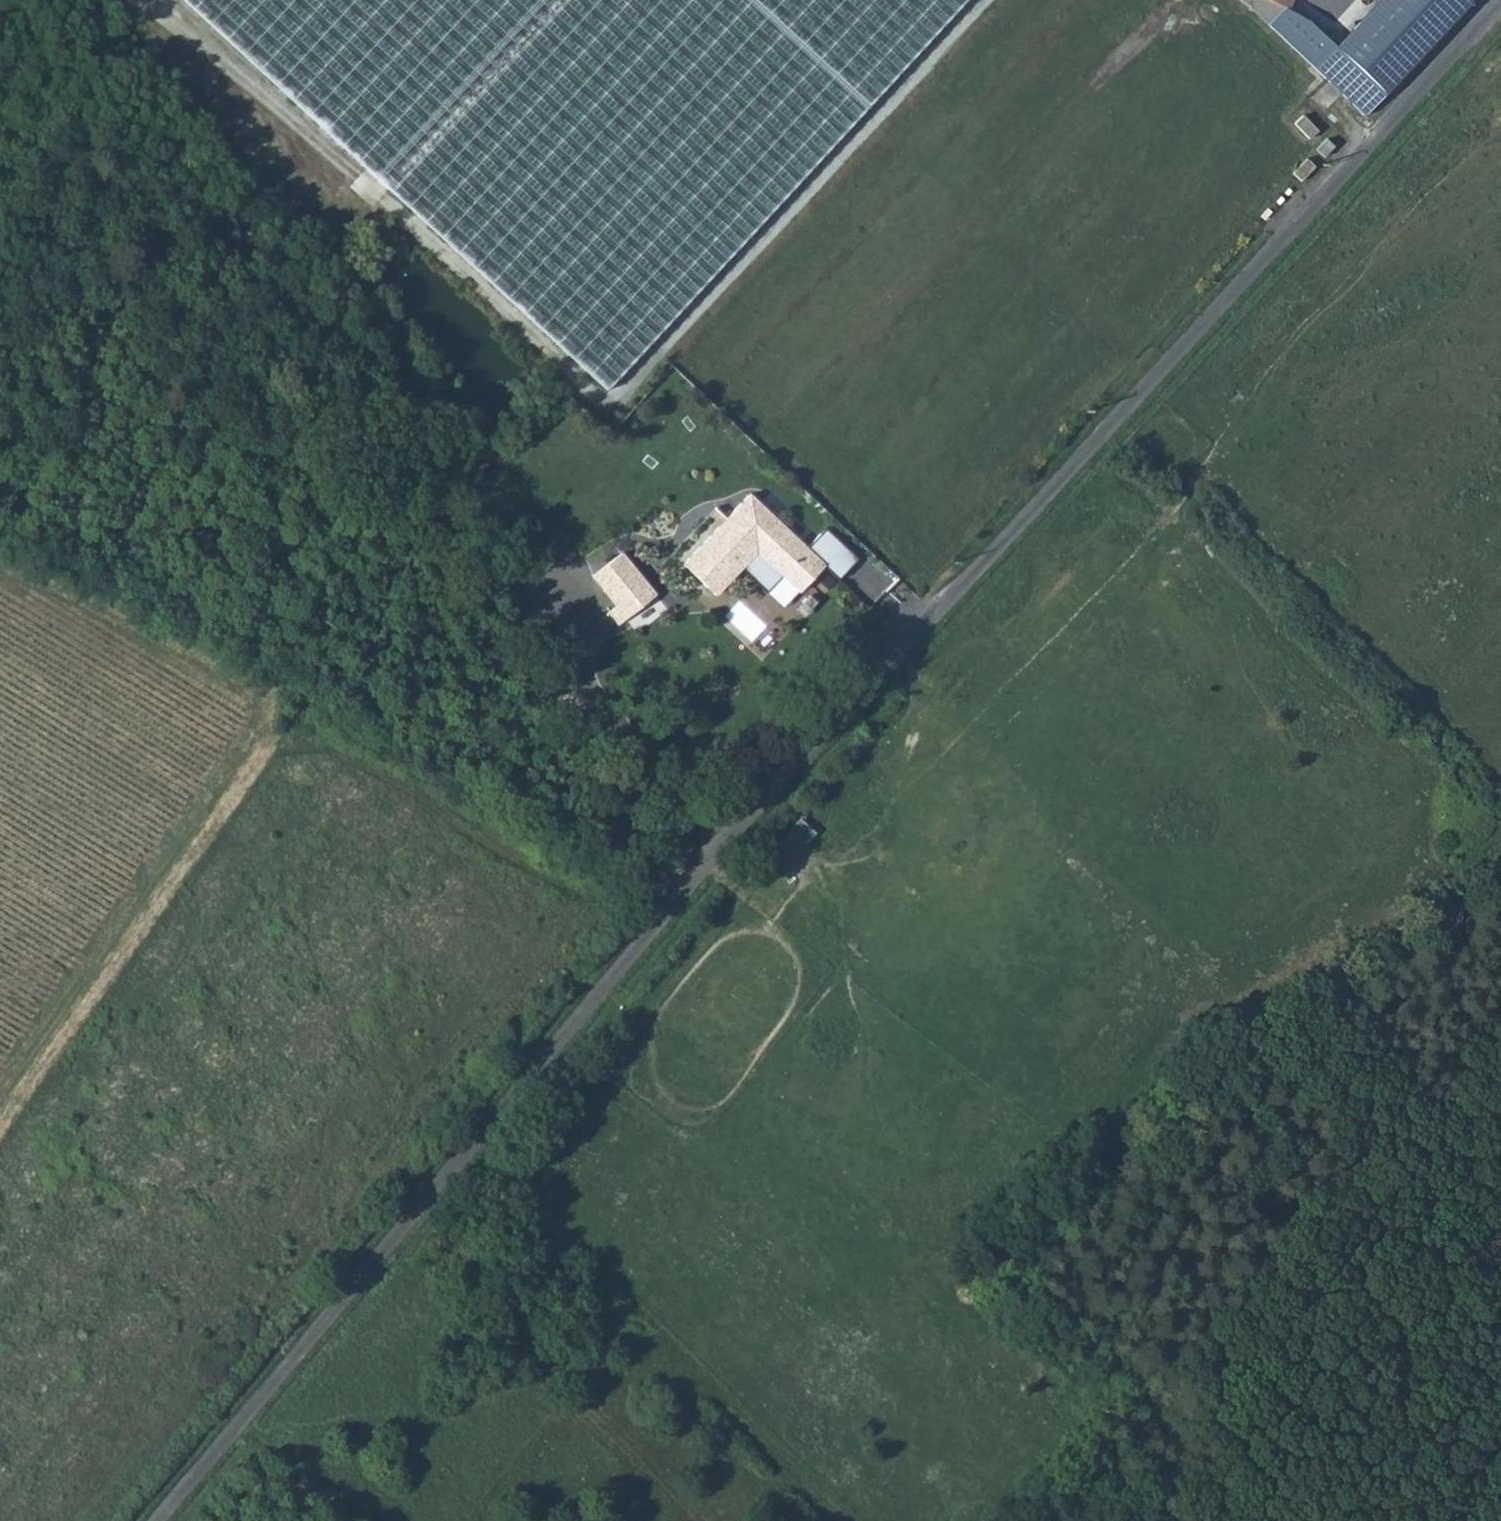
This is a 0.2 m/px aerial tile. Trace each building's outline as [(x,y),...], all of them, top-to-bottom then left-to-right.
[(599,387),(961,0),(183,0),(599,387)] [(1265,26),(1282,7),(1264,0),(1237,0),(1265,26)] [(1265,26),(1361,116),(1467,1),(1466,0),(1377,0),(1332,46),(1284,5),(1282,7),(1265,26)] [(1310,149),(1321,159),(1329,150),(1318,140),(1310,149)] [(1289,173),(1300,182),(1312,169),(1301,159),(1289,173)] [(682,566),(690,574),(703,586),(715,597),(741,570),(753,583),(760,582),(772,570),(781,578),(807,552),(752,496),(682,566)] [(620,550),(591,573),(622,611),(619,614),(624,619),(655,594),(620,550)] [(703,586),(690,574),(683,580),(697,592),(703,586)] [(767,857),(782,871),(813,838),(798,824),(767,857)]
